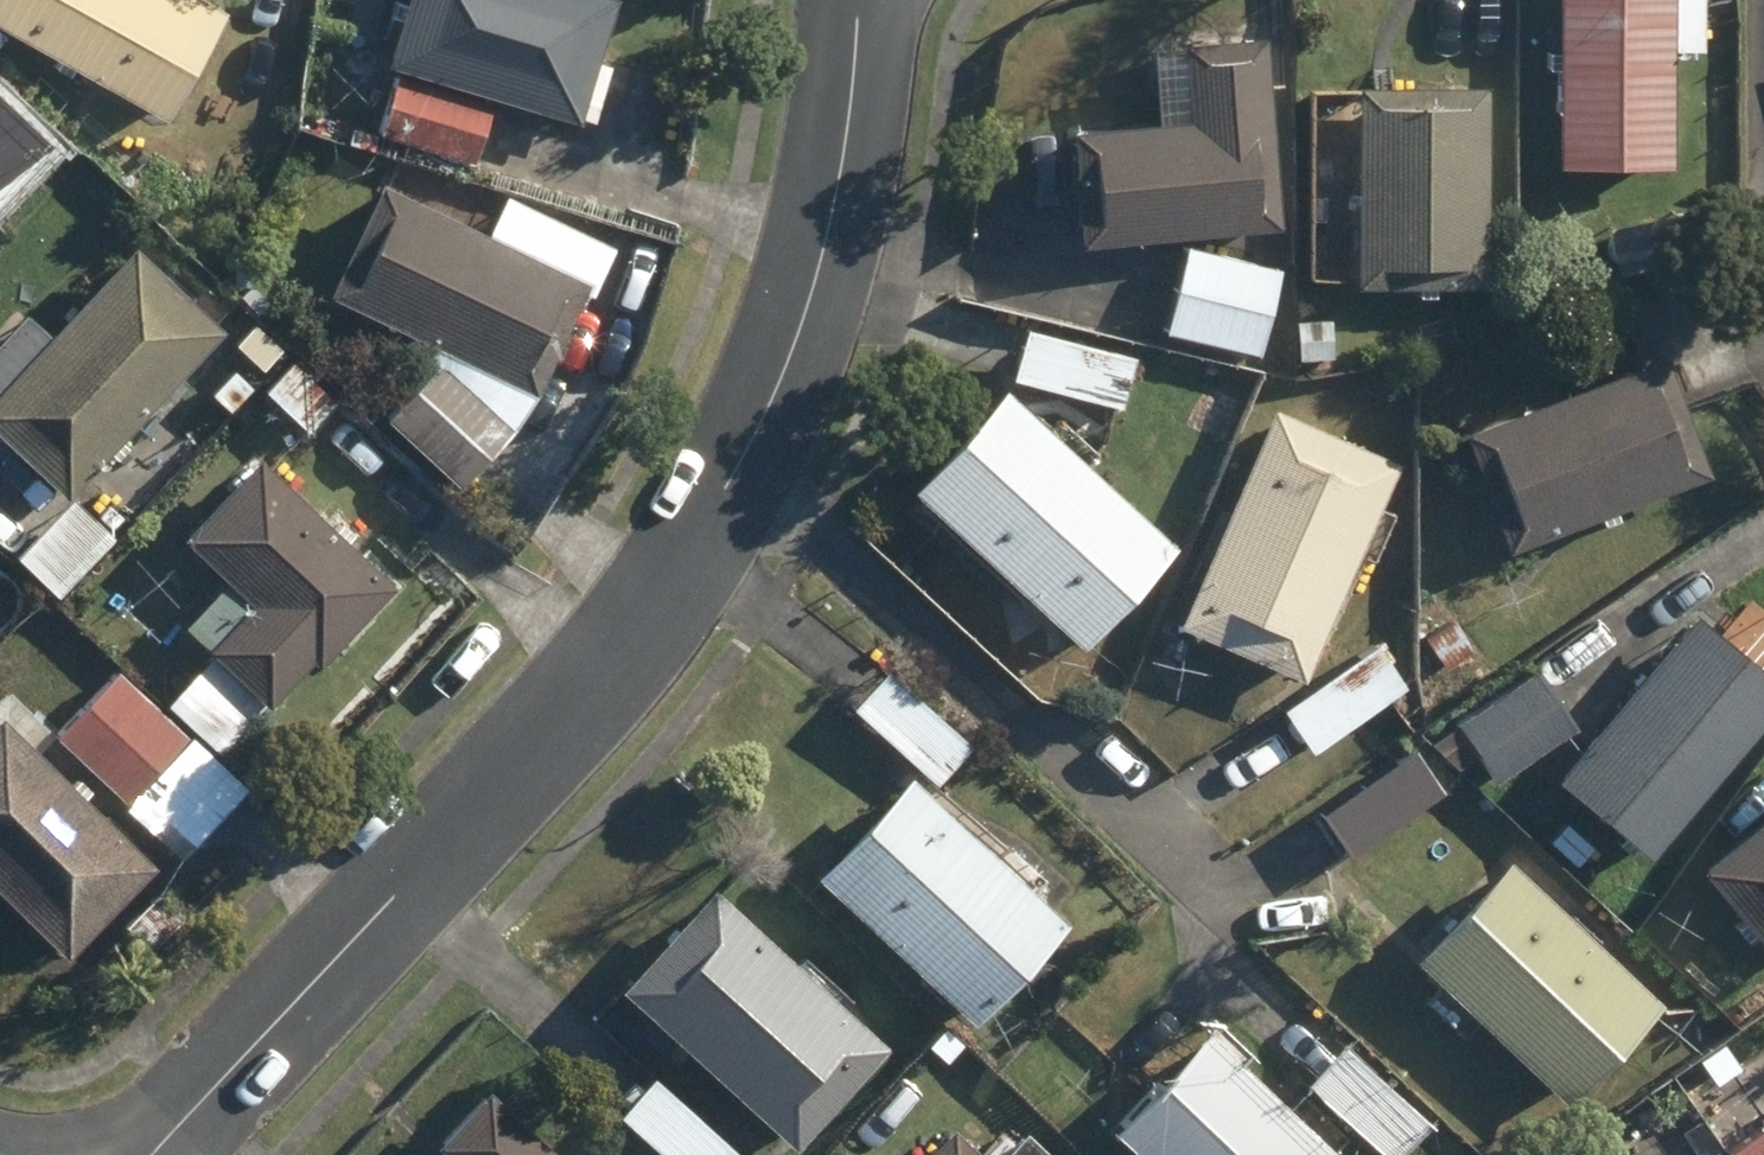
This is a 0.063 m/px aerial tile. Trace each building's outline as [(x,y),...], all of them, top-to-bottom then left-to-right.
[(167,120),(228,15),(202,0),(0,0),(0,24),(167,120)] [(583,125),(620,3),(611,0),(415,0),(394,69),(583,125)] [(1676,170),(1676,51),(1707,51),(1707,0),(1566,0),(1566,169),(1676,170)] [(1077,133),(1086,246),(1287,230),(1271,40),(1191,46),(1197,125),(1077,133)] [(384,136),(478,164),(495,109),(401,80),(384,136)] [(1366,289),(1492,289),(1492,89),(1367,89),(1366,289)] [(42,184),(14,151),(46,125),(25,100),(0,120),(0,218),(42,184)] [(343,142),(371,151),(377,137),(348,128),(343,142)] [(336,300),(539,396),(558,356),(588,369),(605,332),(578,320),(593,288),(387,190),(336,300)] [(1617,234),(1623,274),(1695,263),(1687,221),(1617,234)] [(69,499),(227,335),(142,253),(0,402),(0,433),(69,499)] [(1175,335),(1263,356),(1283,274),(1195,253),(1175,335)] [(15,298),(0,284),(0,314),(15,298)] [(1300,326),(1302,364),(1335,362),(1333,325),(1300,326)] [(1018,381),(1126,410),(1139,362),(1031,333),(1018,381)] [(391,422),(466,490),(519,429),(444,361),(391,422)] [(268,395),(310,433),(339,402),(296,364),(268,395)] [(1471,438),(1513,553),(1714,477),(1672,364),(1471,438)] [(917,494),(1088,653),(1180,553),(1010,394),(917,494)] [(1183,628),(1307,685),(1404,467),(1279,412),(1183,628)] [(216,656),(274,709),(317,663),(324,669),(398,590),(262,464),(190,541),(261,607),(216,656)] [(1654,861),(1763,732),(1763,673),(1703,621),(1565,784),(1654,861)] [(1426,646),(1448,676),(1474,656),(1452,627),(1426,646)] [(1288,716),(1316,755),(1409,690),(1381,651),(1288,716)] [(1462,726),(1500,784),(1583,731),(1544,673),(1462,726)] [(857,710),(940,787),(975,751),(893,674),(857,710)] [(129,809),(186,861),(249,793),(123,676),(61,743),(130,807),(129,809)] [(74,959),(159,869),(34,751),(50,734),(8,693),(0,701),(0,887),(74,959)] [(1329,820),(1356,859),(1446,794),(1419,755),(1329,820)] [(824,884),(980,1027),(1072,928),(916,785),(824,884)] [(1763,940),(1763,832),(1712,876),(1763,940)] [(1422,964),(1571,1107),(1664,1010),(1517,867),(1422,964)] [(628,994),(799,1152),(891,1051),(718,894),(628,994)] [(127,930),(149,955),(185,920),(163,897),(127,930)] [(1145,1154),(1334,1154),(1214,1039),(1123,1134),(1145,1154)] [(1391,1154),(1404,1154),(1428,1129),(1348,1054),(1316,1088),(1391,1154)] [(664,1154),(733,1154),(657,1083),(624,1119),(664,1154)] [(492,1094),(440,1151),(445,1154),(558,1154),(492,1094)] [(1732,1153),(1734,1154),(1763,1154),(1763,1131),(1732,1153)] [(957,1133),(936,1154),(980,1154),(957,1133)]
